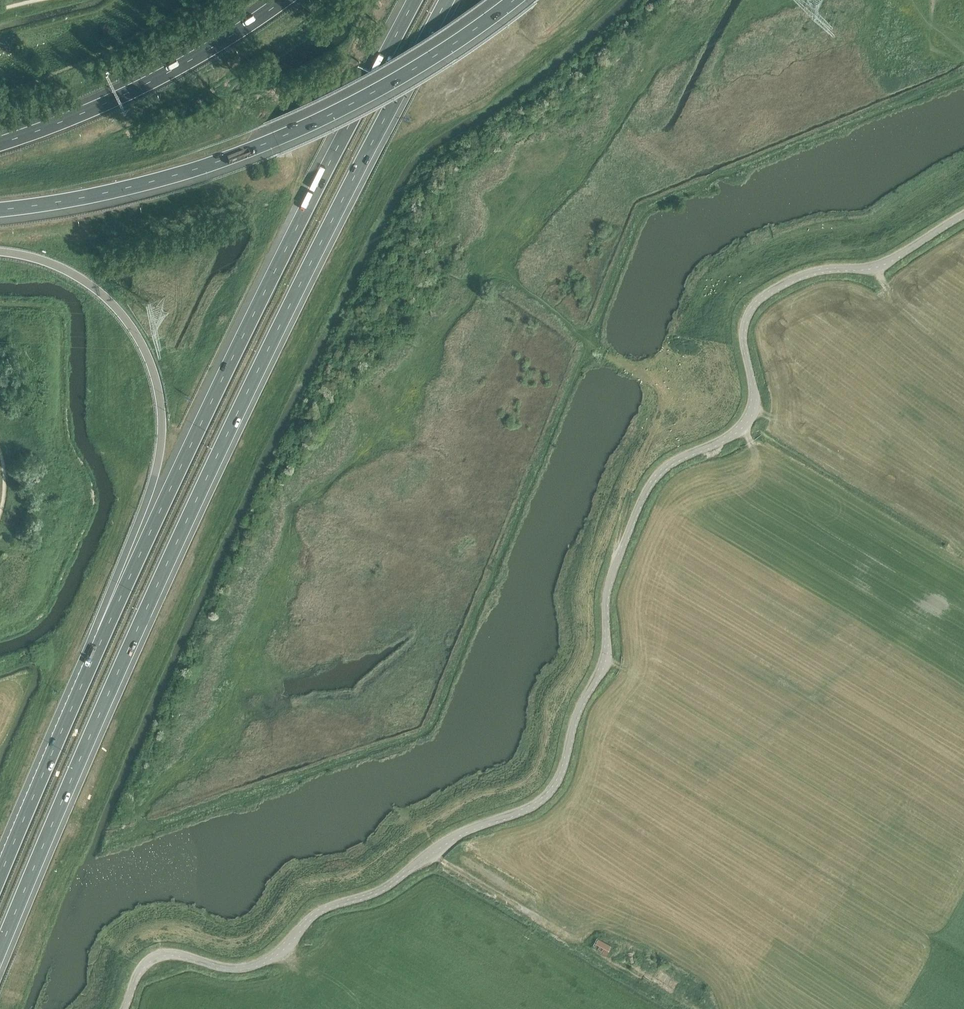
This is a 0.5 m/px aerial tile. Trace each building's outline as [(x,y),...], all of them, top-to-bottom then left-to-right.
[(612,945),(597,937),(592,946),(606,955),(612,945)]
